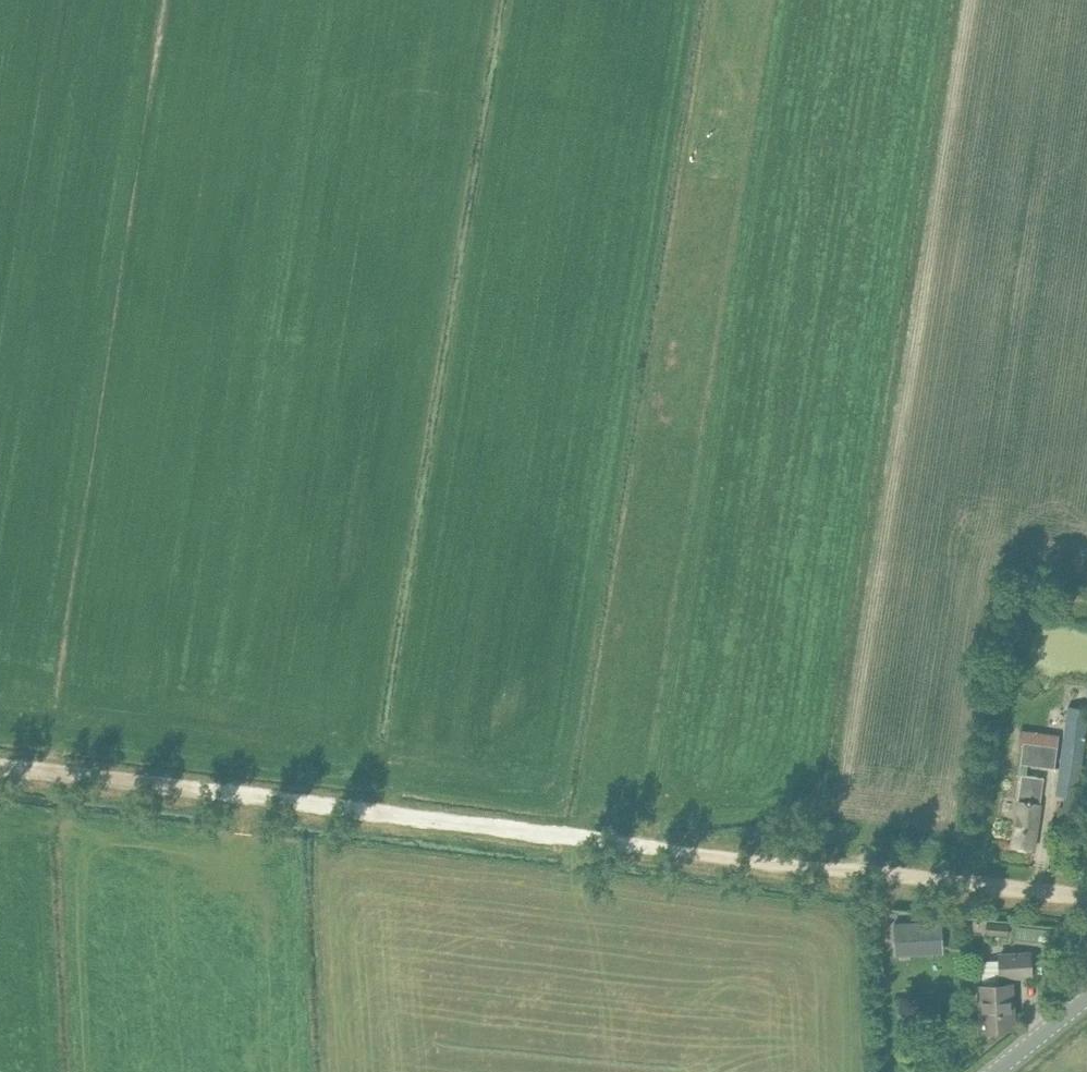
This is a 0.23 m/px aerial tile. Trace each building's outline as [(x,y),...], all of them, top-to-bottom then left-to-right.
[(1070,705),(1059,793),(1077,796),(1086,723),(1086,708),(1070,705)] [(1020,729),(1019,740),(1025,741),(1022,762),(1056,766),(1059,745),(1058,744),(1060,734),(1054,734),(1026,730),(1020,729)] [(1020,774),(1019,786),(1015,824),(1012,845),(1034,848),(1037,827),(1042,789),(1043,777),(1020,774)] [(948,924),(947,935),(969,936),(970,926),(948,924)] [(1056,930),(1017,926),(1015,941),(1055,945),(1056,930)] [(1032,974),(1031,953),(1000,954),(1000,959),(982,960),(984,984),(980,984),(983,1029),(1014,1027),(1011,975),(1032,974)]
